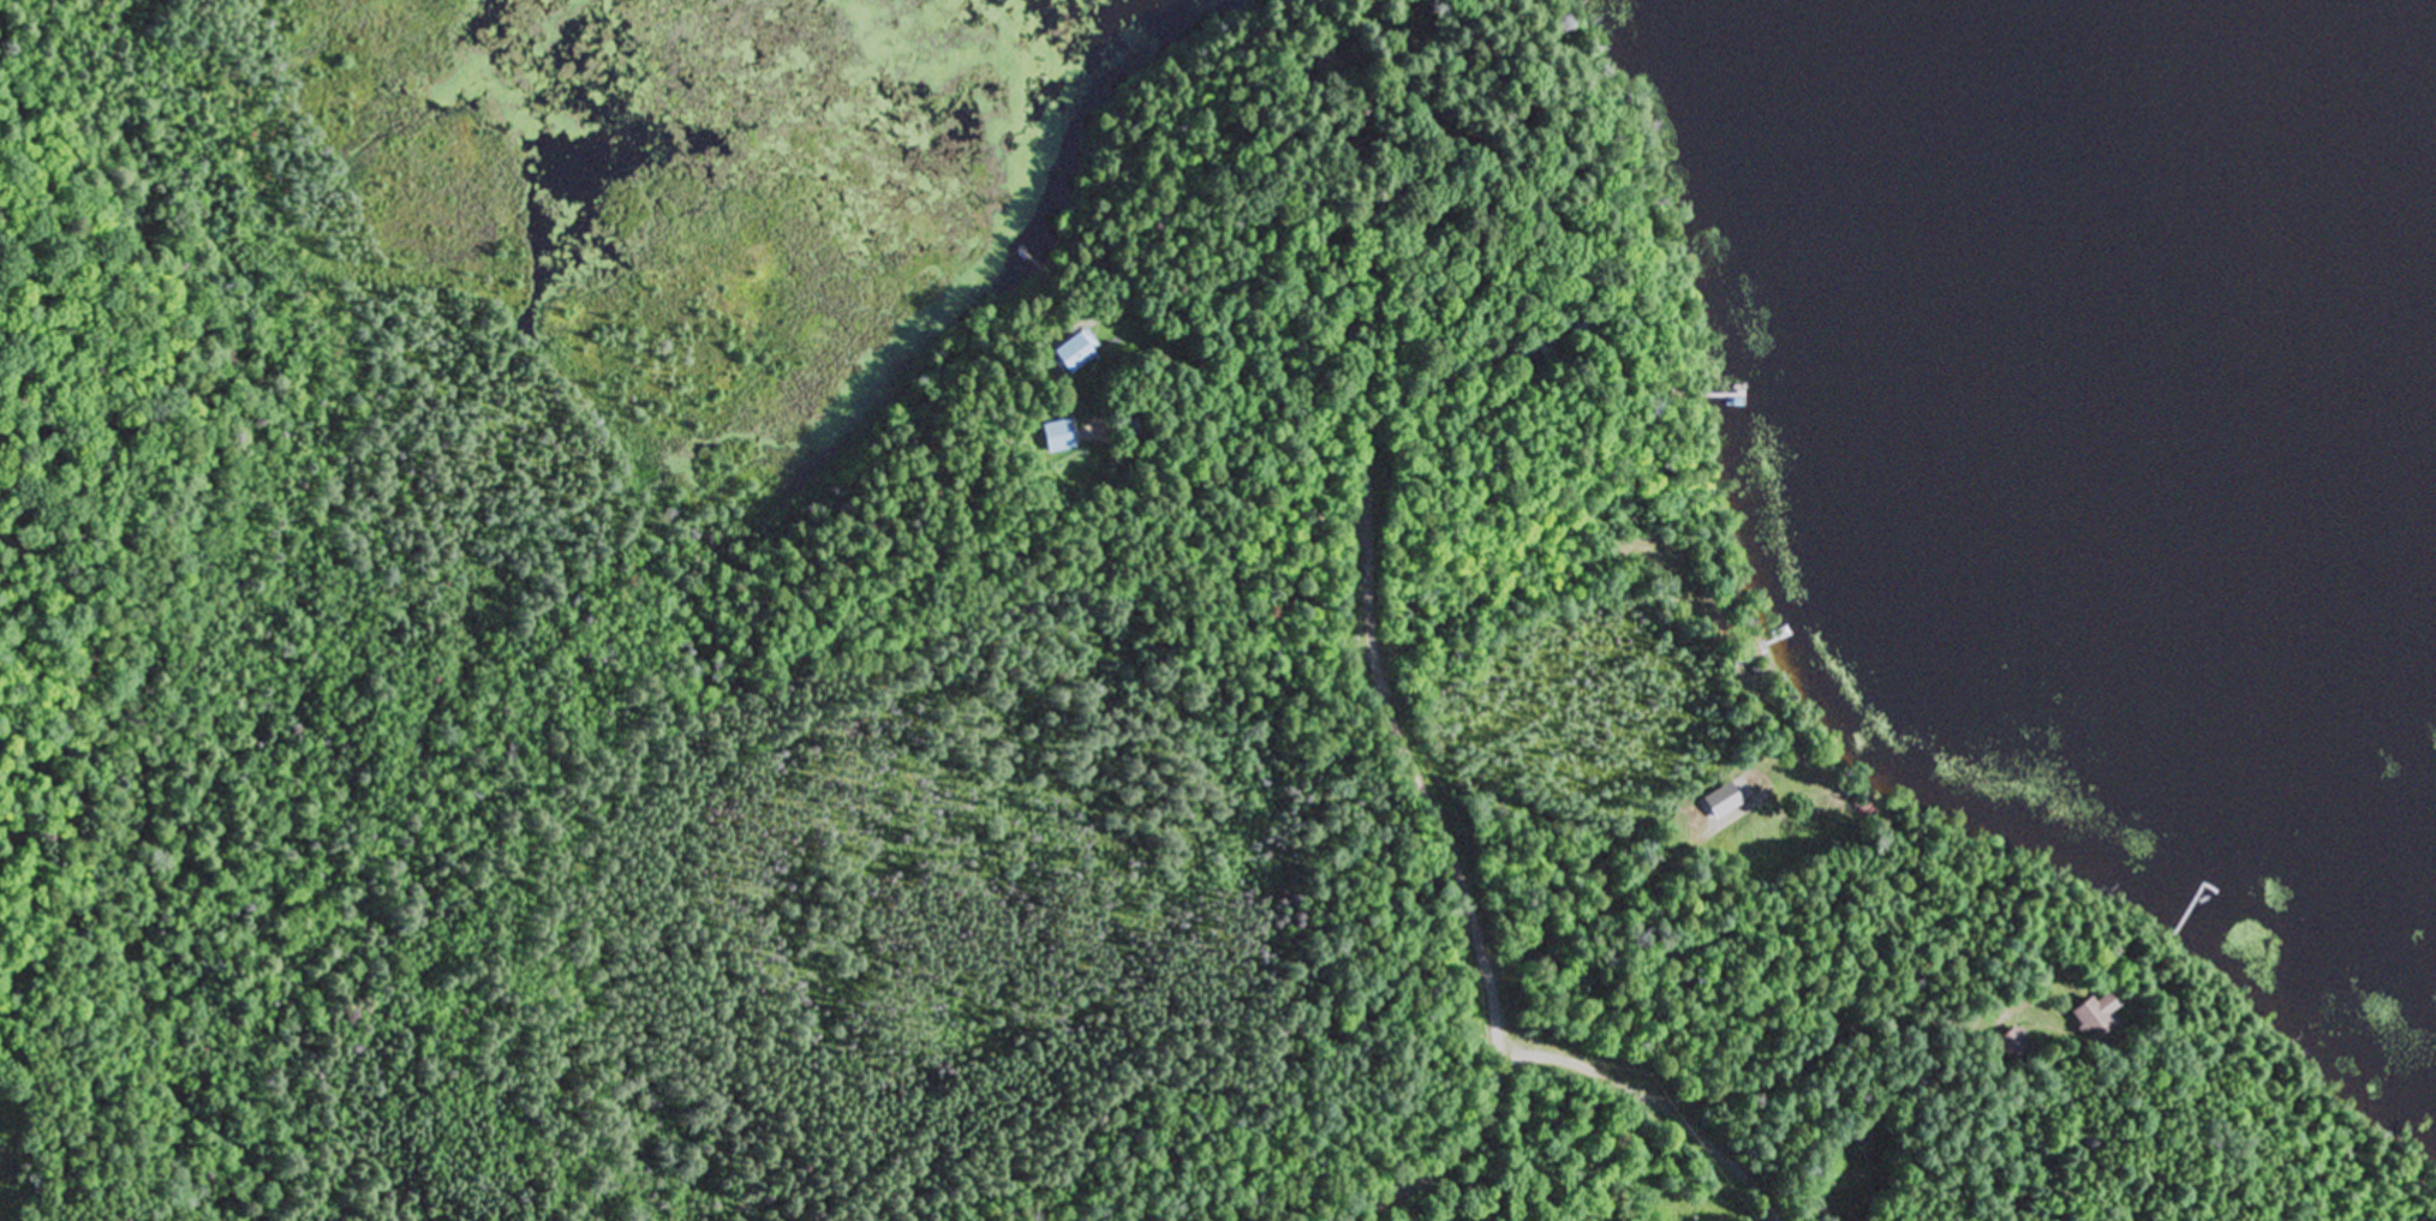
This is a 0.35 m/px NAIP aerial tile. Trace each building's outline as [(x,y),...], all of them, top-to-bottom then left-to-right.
[(1096,346),(1075,326),(1045,358),(1066,378),(1096,346)] [(1037,426),(1040,455),(1068,452),(1065,423),(1037,426)] [(1712,821),(1739,805),(1726,783),(1699,800),(1712,821)] [(2092,1044),(2110,1026),(2103,1019),(2114,1008),(2101,995),(2091,1005),(2083,997),(2064,1016),(2092,1044)] [(1995,1041),(2012,1064),(2032,1048),(2015,1026),(1995,1041)]
